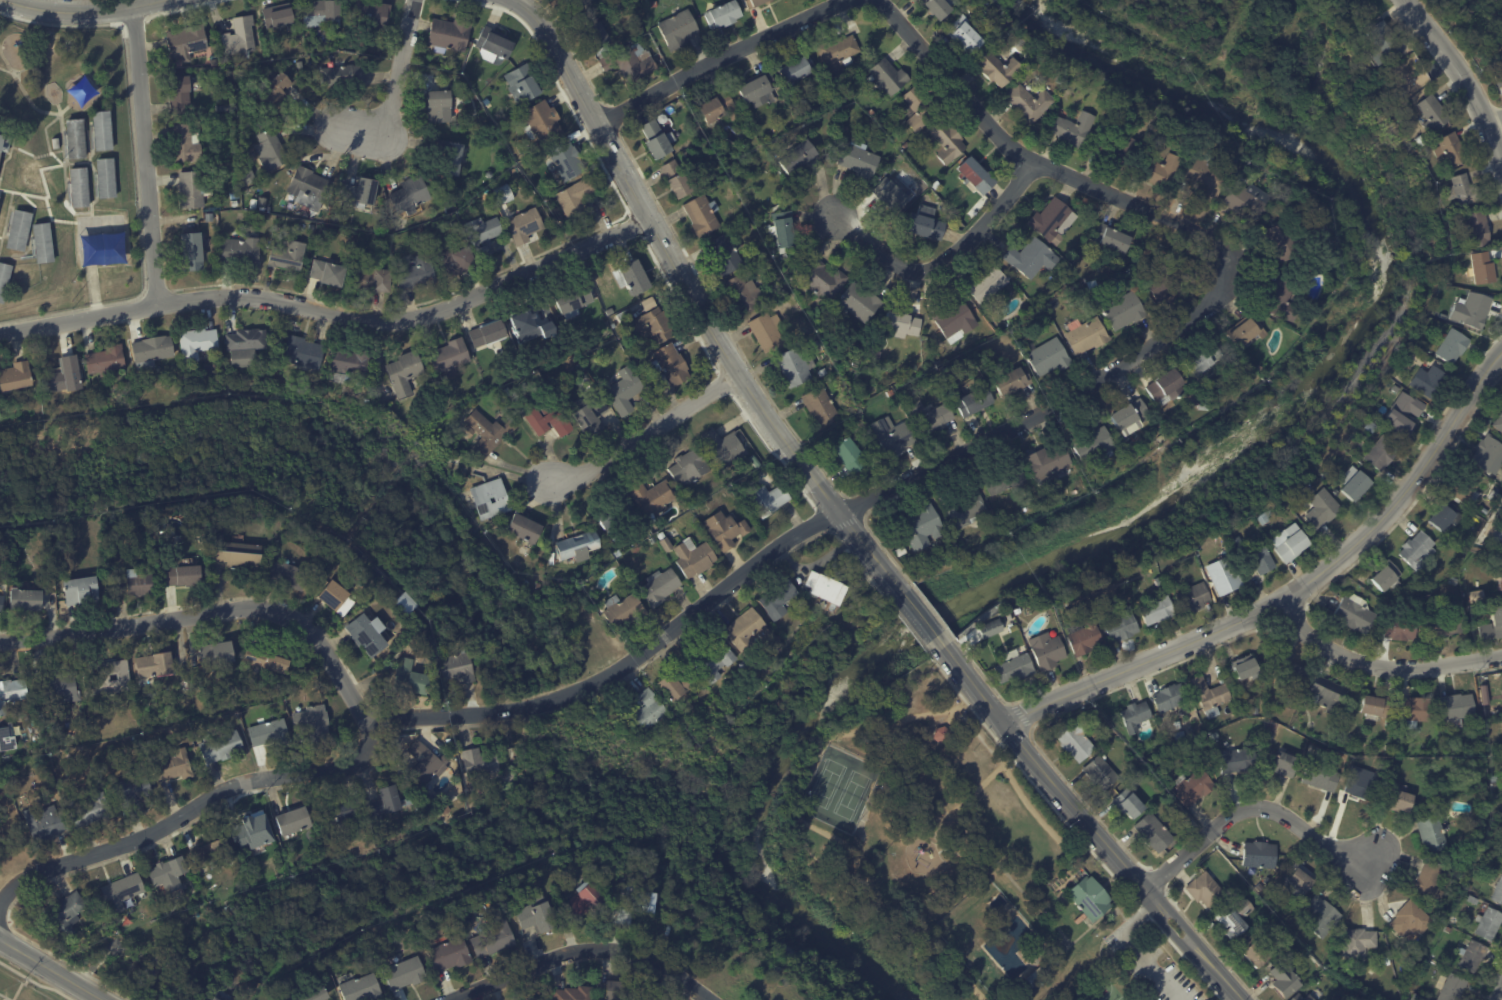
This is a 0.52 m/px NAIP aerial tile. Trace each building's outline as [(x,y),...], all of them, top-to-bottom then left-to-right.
[(303,1),(315,0),(340,0),(341,18),(327,18),(327,25),(304,27),(303,1)] [(349,24),(353,0),(362,0),(390,4),(386,30),(349,24)] [(749,11),(744,0),(774,0),(771,2),(754,10),(753,9),(749,11)] [(932,14),(920,0),(952,0),(955,4),(951,8),(954,12),(940,24),(932,14)] [(293,20),(266,27),(261,9),(288,1),(293,20)] [(734,24),(724,29),(723,27),(716,30),(715,29),(712,30),(704,14),(710,11),(711,13),(734,1),(743,17),(735,21),(736,23),(734,24)] [(580,30),(572,15),(590,5),(610,42),(592,52),(580,30)] [(699,34),(687,40),(689,45),(672,54),(657,25),(688,9),(700,33),(699,34)] [(964,14),(970,9),(973,13),(967,18),(964,14)] [(234,29),(232,17),(252,14),(254,24),(251,25),(255,50),(249,51),(250,57),(240,59),(239,53),(224,56),(220,34),(230,32),(230,35),(235,34),(234,29)] [(1002,22),(1008,17),(1012,21),(1006,27),(1002,22)] [(455,18),(472,22),(465,51),(447,47),(445,54),(434,51),(435,46),(427,44),(433,18),(453,22),(455,18)] [(976,54),(973,57),(948,30),(961,18),(986,45),(976,54)] [(1402,43),(1406,48),(1404,49),(1408,55),(1393,65),(1389,58),(1380,65),(1371,51),(1379,46),(1368,30),(1384,19),(1389,26),(1390,25),(1402,43)] [(169,48),(165,32),(202,23),(208,48),(189,52),(191,61),(182,63),(181,56),(171,58),(169,48)] [(487,26),(509,36),(508,39),(513,42),(506,58),(502,57),(500,56),(497,54),(493,63),(478,56),(481,49),(475,46),(485,25),(487,26)] [(854,36),(861,52),(852,55),(855,62),(845,66),(848,72),(831,79),(817,46),(842,36),(843,38),(854,34),(854,36)] [(617,65),(604,72),(599,62),(601,61),(597,52),(609,46),(613,54),(630,45),(631,47),(638,43),(639,45),(640,45),(642,48),(643,48),(644,51),(646,50),(647,52),(648,51),(659,70),(630,86),(618,64),(617,65)] [(1479,53),(1486,49),(1492,59),(1486,63),(1479,53)] [(778,67),(807,51),(818,69),(813,72),(812,72),(800,78),(788,85),(778,67)] [(995,56),(1005,67),(1013,59),(1023,69),(1002,89),(995,81),(990,86),(979,74),(982,72),(975,64),(990,51),(995,56)] [(886,57),(898,71),(902,68),(911,79),(892,96),(884,87),(881,90),(878,86),(877,84),(876,84),(874,83),(870,86),(865,80),(872,74),(869,70),(885,56),(886,57)] [(364,72),(365,82),(322,87),(320,68),(335,67),(334,59),(346,57),(347,65),(363,64),(364,72)] [(529,64),(543,91),(523,101),(522,100),(516,103),(508,87),(510,86),(504,74),(528,62),(529,64)] [(1490,67),(1501,62),(1501,96),(1490,67)] [(737,84),(769,69),(778,87),(772,90),(777,100),(770,103),(769,101),(756,108),(752,100),(746,103),(737,84)] [(292,84),(284,92),(287,94),(272,110),(255,94),(261,87),(260,86),(269,77),(271,79),(280,70),(293,83),(292,84)] [(188,76),(190,114),(171,116),(168,76),(187,74),(188,76)] [(460,79),(464,83),(459,87),(456,83),(460,79)] [(1025,89),(1034,99),(1044,89),(1056,102),(1031,127),(1012,107),(1014,106),(1005,97),(1019,83),(1025,89)] [(917,85),(927,97),(930,94),(940,106),(938,108),(941,112),(917,133),(907,121),(917,112),(903,96),(916,84),(917,85)] [(450,92),(452,121),(429,122),(427,91),(444,90),(443,89),(445,89),(445,90),(450,89),(450,92)] [(698,106),(726,89),(742,116),(732,122),(727,114),(709,125),(698,106)] [(847,91),(850,98),(845,100),(842,93),(847,91)] [(1434,94),(1452,118),(1431,135),(1423,124),(1428,120),(1417,105),(1432,92),(1434,94)] [(546,100),(550,108),(553,106),(561,119),(558,121),(564,131),(541,144),(537,137),(531,140),(524,127),(530,124),(528,122),(522,112),(545,99),(546,100)] [(868,112),(873,109),(877,113),(872,117),(868,112)] [(110,111),(92,111),(94,151),(111,150),(110,111)] [(1070,144),(1068,143),(1066,145),(1056,140),(1058,137),(1048,132),(1056,116),(1066,121),(1067,120),(1073,123),(1073,124),(1076,125),(1083,111),(1097,118),(1082,151),(1073,147),(1073,145),(1070,144)] [(666,115),(668,118),(667,122),(664,124),(660,123),(658,119),(659,116),(662,114),(666,115)] [(70,159),(69,159),(65,120),(82,118),(86,157),(70,159)] [(657,120),(665,135),(672,131),(677,140),(670,144),(674,149),(655,160),(645,141),(649,139),(642,126),(655,118),(657,120)] [(944,121),(950,128),(953,126),(965,139),(963,141),(968,147),(947,166),(937,154),(939,153),(929,141),(934,136),(930,131),(943,119),(944,121)] [(1100,132),(1104,122),(1109,124),(1105,134),(1100,132)] [(1406,134),(1402,129),(1410,122),(1414,128),(1406,134)] [(175,161),(174,124),(191,124),(192,132),(198,132),(198,143),(200,143),(201,160),(175,161)] [(273,129),(289,160),(265,173),(258,158),(260,157),(254,146),(261,142),(257,135),(272,127),(273,129)] [(1456,132),(1468,159),(1460,163),(1461,164),(1459,166),(1458,164),(1451,168),(1443,152),(1436,155),(1433,149),(1440,146),(1437,140),(1455,131),(1456,132)] [(7,152),(0,150),(0,135),(10,137),(7,152)] [(1137,141),(1127,168),(1093,155),(1100,137),(1119,145),(1122,135),(1137,141)] [(1413,139),(1417,135),(1421,140),(1417,144),(1413,139)] [(569,139),(573,146),(574,145),(581,157),(579,158),(586,170),(565,182),(558,169),(551,173),(544,159),(551,156),(547,148),(568,137),(569,139)] [(59,138),(60,148),(53,149),(52,139),(59,138)] [(816,155),(808,161),(809,163),(801,169),(800,168),(790,175),(779,161),(796,148),(795,147),(807,138),(818,153),(816,155)] [(463,147),(458,175),(433,171),(439,139),(456,142),(456,141),(458,141),(458,143),(463,144),(463,147)] [(859,172),(839,163),(847,142),(851,144),(853,139),(868,145),(866,149),(882,156),(871,181),(859,176),(861,172),(859,172)] [(1157,186),(1149,182),(1150,179),(1140,175),(1147,158),(1152,160),(1153,159),(1158,162),(1158,163),(1161,164),(1162,163),(1163,164),(1169,152),(1182,158),(1167,191),(1157,186)] [(1194,181),(1185,178),(1194,156),(1204,160),(1206,153),(1216,157),(1213,164),(1229,170),(1218,200),(1201,193),(1204,184),(1194,181)] [(979,163),(986,171),(987,170),(998,181),(983,195),(970,181),(966,185),(958,176),(962,173),(957,168),(971,155),(979,163)] [(97,198),(115,197),(114,158),(96,158),(97,198)] [(683,172),(693,190),(677,199),(667,180),(668,179),(661,166),(675,159),(683,172)] [(300,165),(313,170),(312,173),(331,181),(318,213),(309,209),(310,208),(295,201),(297,196),(287,191),(298,164),(300,165)] [(73,207),(72,208),(69,168),(86,167),(89,206),(73,207)] [(517,170),(519,175),(517,179),(514,180),(509,178),(508,174),(509,170),(513,168),(517,170)] [(736,170),(741,178),(736,181),(731,172),(736,170)] [(180,184),(179,172),(203,171),(204,183),(211,182),(211,192),(203,193),(204,207),(179,208),(178,193),(181,193),(180,184)] [(1468,173),(1472,188),(1479,186),(1483,200),(1461,207),(1458,198),(1452,200),(1448,187),(1454,185),(1452,177),(1467,172),(1468,173)] [(420,204),(414,207),(417,212),(409,216),(406,210),(398,214),(388,195),(403,187),(401,183),(419,174),(431,198),(420,204)] [(596,191),(583,199),(591,214),(572,224),(556,195),(590,175),(598,190),(596,191)] [(377,180),(372,205),(364,204),(363,209),(354,207),(355,202),(339,199),(343,183),(357,186),(359,176),(377,180)] [(897,178),(906,186),(903,190),(911,197),(897,213),(873,192),(886,176),(893,182),(897,178)] [(936,190),(932,185),(938,180),(942,185),(936,190)] [(509,186),(512,192),(502,197),(499,191),(497,192),(494,186),(501,182),(505,188),(509,186)] [(1244,216),(1224,202),(1237,182),(1248,189),(1252,183),(1272,196),(1265,206),(1269,209),(1265,216),(1261,213),(1255,223),(1244,216)] [(689,215),(683,205),(705,194),(710,203),(715,200),(720,209),(713,212),(721,227),(699,238),(691,224),(693,224),(689,215)] [(1056,196),(1079,214),(1063,236),(1065,237),(1058,246),(1051,241),(1049,242),(1047,240),(1048,239),(1028,223),(1037,211),(1041,214),(1055,195),(1056,196)] [(251,199),(257,200),(256,210),(249,208),(251,199)] [(537,232),(534,234),(534,233),(528,235),(531,240),(518,247),(505,221),(535,206),(545,228),(538,231),(538,232),(537,232)] [(936,212),(933,221),(947,224),(942,243),(907,232),(912,214),(918,216),(920,206),(936,211),(936,212)] [(32,213),(23,252),(5,247),(13,209),(32,213)] [(341,211),(339,220),(338,220),(337,223),(331,222),(334,209),(341,211)] [(793,211),(799,245),(788,247),(789,253),(781,254),(780,248),(779,248),(776,235),(770,236),(769,227),(775,226),(773,214),(793,210),(793,211)] [(1487,211),(1492,244),(1468,248),(1467,239),(1471,238),(1467,213),(1487,210),(1487,211)] [(205,213),(213,213),(213,222),(205,222),(205,213)] [(503,233),(479,243),(480,247),(487,244),(493,258),(481,263),(473,245),(472,245),(466,230),(477,225),(479,224),(498,216),(504,233),(503,233)] [(562,216),(566,224),(561,227),(557,219),(562,216)] [(1270,241),(1265,231),(1291,219),(1306,252),(1280,263),(1270,241)] [(36,258),(35,255),(34,255),(32,240),(33,240),(31,224),(48,222),(53,261),(36,264),(36,258)] [(1103,223),(1108,225),(1108,226),(1114,229),(1114,228),(1117,229),(1116,230),(1133,237),(1126,254),(1094,240),(1102,222),(1103,223)] [(199,232),(202,254),(203,254),(204,269),(184,271),(180,234),(199,232)] [(716,251),(711,242),(728,232),(734,242),(739,239),(743,247),(738,250),(745,265),(724,277),(717,264),(722,262),(716,251)] [(1047,268),(1043,265),(1031,280),(1003,257),(1013,246),(1021,253),(1035,235),(1049,247),(1050,247),(1052,249),(1052,250),(1055,252),(1054,253),(1061,259),(1051,271),(1047,268)] [(260,238),(260,245),(259,244),(258,268),(221,266),(223,239),(240,239),(240,241),(245,241),(245,237),(260,238)] [(292,269),(277,266),(277,267),(268,266),(271,247),(287,250),(289,240),(305,243),(300,271),(292,269)] [(1454,242),(1460,241),(1462,250),(1456,251),(1454,242)] [(474,267),(458,274),(458,272),(446,277),(436,256),(452,249),(453,253),(468,246),(477,266),(474,267)] [(1490,252),(1492,263),(1496,262),(1498,282),(1477,285),(1475,274),(1469,275),(1467,264),(1473,263),(1472,254),(1490,251),(1490,252)] [(413,288),(412,289),(411,286),(399,289),(395,270),(416,265),(414,256),(429,253),(435,280),(423,283),(423,286),(413,288)] [(817,257),(825,264),(823,266),(835,275),(839,270),(849,278),(831,301),(822,294),(820,297),(810,289),(812,287),(799,276),(815,256),(817,257)] [(645,273),(651,286),(633,296),(627,285),(621,288),(613,272),(619,269),(618,268),(637,258),(645,273)] [(1334,267),(1324,267),(1325,259),(1334,259),(1334,267)] [(322,279),(312,278),(315,260),(345,266),(343,279),(341,278),(339,287),(326,284),(327,280),(322,279)] [(997,294),(983,306),(968,288),(983,275),(981,273),(994,262),(1011,282),(997,294)] [(2,304),(0,304),(0,263),(12,266),(2,304)] [(386,293),(373,292),(373,289),(358,289),(359,266),(374,267),(374,269),(390,269),(390,287),(392,287),(391,293),(386,293)] [(731,292),(726,283),(742,273),(747,283),(753,280),(755,282),(756,281),(768,302),(744,315),(742,312),(738,314),(733,305),(737,302),(731,292)] [(1274,284),(1278,274),(1295,281),(1287,301),(1299,306),(1292,321),(1263,309),(1274,284)] [(1016,282),(1020,278),(1024,282),(1020,286),(1016,282)] [(1087,281),(1096,278),(1100,288),(1091,291),(1087,281)] [(588,287),(594,300),(578,308),(580,313),(567,319),(565,313),(563,314),(553,294),(585,280),(588,287)] [(874,294),(884,302),(881,305),(880,305),(865,324),(838,302),(841,298),(840,298),(854,281),(871,294),(872,293),(874,294)] [(1021,287),(1025,283),(1029,287),(1025,291),(1021,287)] [(1146,316),(1136,322),(1136,321),(1116,332),(1099,301),(1112,294),(1116,301),(1134,290),(1148,315),(1146,316)] [(1494,301),(1489,316),(1486,316),(1482,330),(1464,324),(1473,295),(1478,297),(1479,293),(1495,298),(1494,301)] [(645,310),(657,304),(653,295),(640,302),(645,310)] [(934,315),(942,310),(944,312),(963,299),(980,324),(966,334),(963,329),(948,339),(933,316),(934,315)] [(658,345),(648,329),(641,333),(634,321),(659,306),(663,312),(664,311),(678,333),(658,345)] [(628,309),(633,318),(622,324),(617,315),(628,309)] [(911,315),(911,317),(922,319),(919,336),(906,333),(906,339),(889,335),(890,329),(885,328),(888,310),(911,315)] [(516,322),(510,318),(515,311),(520,315),(516,322)] [(771,317),(786,342),(766,354),(749,323),(768,312),(771,317)] [(1259,336),(1256,333),(1237,347),(1226,333),(1253,313),(1267,333),(1260,338),(1259,336)] [(1099,347),(1097,348),(1096,346),(1078,357),(1066,335),(1098,316),(1112,340),(1099,347)] [(498,340),(476,349),(469,332),(500,319),(502,323),(508,336),(498,340)] [(539,325),(550,321),(554,331),(543,336),(539,325)] [(1471,342),(1463,356),(1461,355),(1454,365),(1436,353),(1453,327),(1473,340),(1471,342)] [(214,330),(216,329),(219,349),(211,351),(212,359),(184,363),(179,332),(205,329),(205,331),(214,330)] [(241,350),(226,351),(225,335),(236,334),(236,330),(244,330),(259,329),(259,330),(265,330),(266,348),(241,350)] [(304,338),(306,338),(305,340),(325,345),(318,370),(283,361),(288,340),(287,340),(288,334),(304,338)] [(131,343),(141,341),(141,340),(166,336),(170,336),(173,356),(154,359),(155,367),(135,370),(131,343)] [(428,353),(449,345),(447,342),(461,336),(471,361),(455,367),(458,375),(448,379),(445,372),(437,375),(428,353)] [(1073,364),(1062,370),(1060,366),(1040,377),(1027,354),(1058,336),(1074,363),(1073,364)] [(673,344),(679,354),(681,353),(689,370),(688,370),(692,378),(673,388),(664,370),(657,373),(652,363),(658,359),(654,352),(672,342),(673,344)] [(1219,348),(1225,357),(1215,363),(1220,371),(1200,384),(1185,362),(1215,342),(1219,348)] [(1226,343),(1230,348),(1225,352),(1222,347),(1226,343)] [(87,374),(83,354),(106,350),(106,346),(120,344),(124,368),(114,369),(115,375),(99,378),(99,372),(87,374)] [(360,350),(370,351),(366,378),(346,374),(345,380),(329,377),(334,345),(360,350)] [(799,348),(804,359),(805,358),(810,369),(809,370),(813,378),(790,389),(776,357),(798,346),(799,348)] [(415,376),(407,380),(413,394),(398,399),(385,366),(390,364),(388,360),(415,350),(424,373),(415,376)] [(49,374),(61,372),(59,357),(75,355),(78,379),(78,382),(80,382),(81,388),(66,390),(65,389),(50,392),(48,374),(49,374)] [(32,386),(0,391),(0,370),(14,367),(13,363),(27,360),(32,386)] [(644,387),(644,388),(628,398),(634,408),(621,416),(604,389),(622,377),(617,370),(629,363),(644,387)] [(568,370),(577,365),(583,377),(575,382),(568,370)] [(1442,370),(1449,375),(1444,382),(1446,384),(1434,401),(1410,385),(1421,368),(1429,373),(1434,365),(1442,370)] [(1033,383),(1003,400),(993,381),(1019,367),(1022,373),(1026,370),(1033,383)] [(1146,388),(1175,367),(1186,383),(1181,386),(1186,393),(1182,396),(1183,397),(1180,399),(1179,398),(1174,401),(1172,399),(1163,406),(1160,401),(1157,403),(1146,388)] [(670,387),(664,391),(656,378),(663,374),(670,387)] [(828,394),(831,400),(830,400),(832,403),(840,417),(820,429),(801,397),(823,385),(828,394)] [(984,408),(977,413),(979,416),(978,416),(980,419),(974,422),(973,419),(968,422),(956,402),(986,385),(995,402),(984,408)] [(508,387),(513,392),(507,397),(503,391),(508,387)] [(887,392),(893,389),(895,394),(890,397),(887,392)] [(559,435),(549,419),(546,421),(549,426),(537,434),(520,409),(532,401),(542,416),(545,414),(535,399),(548,390),(573,427),(560,436),(559,435)] [(1408,436),(1415,424),(1406,419),(1409,413),(1417,418),(1424,404),(1400,390),(1382,421),(1408,436)] [(612,405),(609,407),(597,415),(598,417),(583,428),(572,413),(599,393),(608,405),(611,403),(612,405)] [(1142,399),(1151,414),(1140,420),(1143,426),(1124,438),(1111,416),(1130,404),(1130,405),(1141,398),(1142,399)] [(925,408),(927,413),(937,407),(937,408),(948,403),(956,418),(947,423),(949,427),(939,432),(938,430),(923,438),(907,407),(921,400),(925,408)] [(505,436),(483,461),(471,450),(482,437),(464,421),(475,409),(492,424),(496,421),(502,427),(510,419),(516,424),(505,436)] [(1499,416),(1501,412),(1501,432),(1494,426),(1500,417),(1499,416)] [(1092,426),(1087,418),(1093,415),(1098,423),(1092,426)] [(917,442),(905,448),(907,451),(889,460),(871,424),(883,418),(884,419),(889,416),(895,427),(906,421),(917,442)] [(468,425),(474,431),(469,438),(462,432),(468,425)] [(1071,438),(1082,432),(1085,437),(1105,425),(1117,447),(1112,450),(1115,454),(1102,462),(1100,457),(1084,465),(1069,439),(1071,438)] [(716,430),(721,439),(734,430),(749,453),(722,471),(700,436),(714,427),(716,430)] [(1492,434),(1501,440),(1501,467),(1497,475),(1473,460),(1479,451),(1476,449),(1483,439),(1485,440),(1490,433),(1492,434)] [(1388,466),(1384,472),(1363,457),(1372,444),(1375,446),(1384,434),(1402,447),(1388,466)] [(853,443),(862,454),(869,463),(853,476),(832,449),(843,441),(843,440),(845,439),(849,437),(853,443)] [(1067,466),(1056,470),(1059,477),(1043,484),(1040,477),(1035,479),(1025,457),(1045,448),(1048,453),(1064,445),(1073,463),(1067,466)] [(669,469),(678,463),(675,459),(682,455),(683,456),(696,447),(711,470),(684,489),(679,481),(677,482),(669,469)] [(754,455),(761,465),(757,468),(749,459),(754,455)] [(981,472),(985,470),(989,478),(1018,462),(1027,479),(1022,482),(1026,488),(1020,491),(1017,486),(994,499),(980,473),(981,472)] [(1478,493),(1481,494),(1472,508),(1462,501),(1460,504),(1449,496),(1450,494),(1449,493),(1466,466),(1485,478),(1477,492),(1478,493)] [(1366,494),(1357,504),(1342,491),(1347,487),(1340,481),(1353,467),(1359,472),(1360,471),(1375,485),(1366,494)] [(505,493),(511,508),(480,520),(468,487),(499,476),(505,493)] [(669,483),(677,496),(665,503),(668,508),(655,516),(657,520),(651,524),(625,486),(639,477),(647,490),(665,477),(669,483)] [(939,497),(950,491),(953,496),(965,490),(961,483),(972,478),(991,514),(957,532),(939,497)] [(790,500),(779,507),(780,509),(763,520),(748,497),(765,485),(770,493),(782,484),(792,499),(790,500)] [(1325,523),(1317,530),(1306,517),(1308,515),(1302,508),(1325,487),(1345,509),(1330,523),(1328,521),(1325,523)] [(1494,490),(1501,495),(1501,500),(1499,505),(1489,498),(1494,490)] [(1430,522),(1447,500),(1460,510),(1457,514),(1458,516),(1444,533),(1430,522)] [(939,538),(935,540),(932,534),(928,536),(932,544),(915,552),(900,520),(919,510),(919,509),(932,503),(947,534),(939,538)] [(626,517),(605,531),(597,518),(618,504),(626,517)] [(1258,518),(1267,512),(1267,513),(1271,510),(1276,518),(1263,526),(1258,518)] [(523,515),(541,524),(532,543),(505,530),(513,511),(523,515)] [(725,517),(726,518),(730,516),(736,525),(744,520),(751,531),(742,537),(739,534),(732,539),(736,546),(724,553),(704,522),(721,511),(725,517)] [(681,531),(671,539),(665,532),(681,520),(687,528),(681,531)] [(554,542),(594,528),(600,546),(588,550),(590,556),(563,565),(561,559),(560,559),(554,542)] [(1296,558),(1287,565),(1276,549),(1277,547),(1271,539),(1276,535),(1276,536),(1286,529),(1292,537),(1302,530),(1312,544),(1304,550),(1305,551),(1296,558)] [(1498,529),(1501,530),(1501,546),(1493,543),(1498,529)] [(1432,557),(1431,559),(1427,555),(1422,560),(1426,565),(1418,573),(1412,567),(1413,566),(1400,554),(1405,549),(1403,547),(1410,539),(1412,541),(1422,531),(1437,544),(1433,548),(1437,552),(1432,557)] [(668,539),(674,549),(673,549),(674,550),(667,555),(659,542),(661,541),(657,535),(662,532),(666,538),(667,537),(668,539)] [(703,572),(699,575),(704,582),(693,589),(676,562),(680,559),(674,549),(683,543),(683,541),(689,537),(696,548),(706,542),(718,560),(712,564),(713,566),(703,572)] [(1240,537),(1246,548),(1238,553),(1231,542),(1240,537)] [(1263,576),(1261,577),(1254,564),(1248,568),(1240,554),(1263,541),(1278,567),(1263,576)] [(215,542),(261,546),(258,571),(233,569),(233,570),(230,569),(211,567),(214,542),(215,542)] [(946,545),(952,543),(954,549),(948,551),(946,545)] [(895,550),(904,546),(908,553),(899,557),(895,550)] [(613,554),(620,549),(623,554),(617,558),(613,554)] [(1235,590),(1223,597),(1210,573),(1222,566),(1219,561),(1229,556),(1245,585),(1235,590)] [(278,583),(265,578),(271,561),(282,566),(283,563),(287,565),(289,560),(296,562),(294,568),(308,574),(301,593),(278,583)] [(1372,579),(1393,562),(1403,575),(1399,579),(1403,583),(1395,590),(1392,587),(1384,593),(1372,579)] [(176,587),(175,587),(174,585),(164,586),(162,569),(198,566),(200,585),(176,587)] [(680,585),(672,591),(673,593),(664,599),(665,601),(653,609),(640,589),(649,583),(646,579),(659,571),(661,574),(671,568),(682,585),(680,585)] [(141,596),(136,596),(136,594),(117,595),(116,579),(125,579),(124,570),(134,569),(134,576),(150,575),(151,595),(141,596)] [(80,571),(82,579),(94,577),(98,603),(66,607),(66,602),(59,603),(58,594),(64,593),(61,572),(80,570),(80,571)] [(812,571),(848,588),(839,608),(809,594),(812,589),(805,586),(812,571)] [(1454,577),(1460,579),(1457,586),(1452,584),(1454,577)] [(546,581),(551,582),(551,578),(557,579),(556,590),(545,590),(546,581)] [(789,601),(783,605),(788,612),(774,622),(758,601),(787,579),(798,593),(789,601)] [(325,605),(316,598),(331,580),(349,595),(347,597),(355,603),(343,617),(336,611),(335,613),(325,605)] [(1211,602),(1184,614),(1175,596),(1205,582),(1214,600),(1211,602)] [(40,592),(41,592),(40,612),(8,611),(9,590),(40,592)] [(1470,592),(1485,590),(1486,601),(1472,603),(1470,592)] [(648,614),(648,615),(617,635),(603,612),(608,609),(604,603),(616,595),(621,602),(635,593),(648,614)] [(1353,630),(1343,624),(1344,623),(1334,617),(1345,597),(1350,600),(1353,594),(1366,600),(1369,611),(1378,615),(1367,636),(1357,630),(1356,631),(1353,630)] [(1176,616),(1159,623),(1159,622),(1148,627),(1140,608),(1169,595),(1177,615),(1176,616)] [(816,598),(813,605),(808,603),(810,596),(816,598)] [(1119,641),(1113,644),(1104,623),(1122,616),(1120,610),(1131,606),(1142,632),(1135,634),(1135,636),(1121,642),(1120,641),(1119,641)] [(1491,609),(1501,607),(1501,639),(1495,640),(1494,634),(1493,635),(1493,640),(1480,642),(1478,627),(1491,625),(1492,630),(1494,629),(1493,627),(1494,627),(1491,609)] [(722,631),(732,624),(731,623),(751,608),(765,627),(764,627),(771,636),(742,657),(722,631)] [(359,647),(344,628),(363,614),(388,646),(370,659),(361,647),(359,648),(359,647)] [(1441,638),(1436,639),(1436,636),(1433,636),(1430,619),(1462,614),(1465,631),(1450,633),(1451,636),(1441,638)] [(1090,650),(1076,656),(1066,634),(1085,625),(1082,619),(1092,615),(1105,644),(1090,650)] [(1002,623),(1005,631),(983,639),(979,628),(1000,619),(1002,623)] [(1391,638),(1386,638),(1388,619),(1419,622),(1417,641),(1410,641),(1409,643),(1394,641),(1394,639),(1391,638)] [(1054,666),(1040,672),(1026,639),(1046,630),(1049,638),(1057,634),(1066,656),(1055,660),(1057,664),(1054,666)] [(708,686),(689,659),(719,637),(729,651),(735,659),(725,667),(723,665),(716,671),(720,677),(708,686)] [(202,665),(198,647),(230,641),(233,662),(202,668),(202,665)] [(1026,651),(1035,671),(1012,681),(1011,677),(1000,682),(992,665),(1004,660),(1001,652),(1014,647),(1017,653),(1017,654),(1026,650),(1026,651)] [(474,682),(460,685),(458,679),(445,682),(439,659),(457,655),(456,650),(464,648),(466,653),(469,653),(476,682),(474,682)] [(1287,651),(1296,655),(1287,673),(1273,666),(1282,648),(1287,651)] [(248,649),(289,662),(284,676),(265,670),(263,679),(253,676),(256,667),(243,663),(247,649),(248,649)] [(169,654),(171,675),(137,679),(135,658),(152,657),(151,655),(169,653),(169,654)] [(1233,665),(1232,663),(1253,654),(1261,673),(1259,674),(1260,677),(1255,680),(1254,676),(1242,681),(1237,671),(1236,671),(1233,665)] [(432,656),(434,673),(423,674),(422,664),(427,663),(426,657),(432,656)] [(395,686),(401,657),(414,660),(412,672),(429,676),(424,697),(394,690),(395,686)] [(744,661),(748,657),(752,662),(748,665),(744,661)] [(120,693),(85,698),(82,679),(97,677),(96,664),(126,660),(130,691),(120,693)] [(387,672),(387,673),(381,668),(389,660),(394,665),(387,672)] [(742,661),(748,668),(742,672),(736,665),(742,661)] [(1294,663),(1310,671),(1298,696),(1275,684),(1281,672),(1288,675),(1294,663)] [(69,702),(42,706),(39,677),(78,672),(81,701),(69,702)] [(656,685),(670,674),(676,681),(688,672),(696,684),(684,693),(687,697),(679,703),(676,700),(671,704),(656,685)] [(1204,676),(1210,691),(1227,684),(1232,697),(1237,695),(1239,700),(1233,703),(1232,701),(1219,707),(1222,715),(1204,722),(1199,712),(1205,709),(1192,680),(1204,676)] [(1327,680),(1349,690),(1337,717),(1327,712),(1328,710),(1317,705),(1321,697),(1310,692),(1317,676),(1327,680)] [(7,716),(0,717),(0,682),(11,680),(11,681),(25,680),(27,700),(5,703),(7,716)] [(1153,696),(1160,693),(1160,692),(1176,685),(1176,686),(1182,684),(1190,702),(1162,715),(1153,696)] [(666,715),(643,733),(631,717),(645,707),(636,696),(648,688),(668,714),(666,715)] [(1440,698),(1462,695),(1462,696),(1473,694),(1476,717),(1463,719),(1464,728),(1449,730),(1448,721),(1446,721),(1444,711),(1442,711),(1440,698)] [(1364,696),(1383,700),(1383,697),(1390,698),(1386,719),(1378,717),(1377,721),(1364,719),(1365,715),(1360,714),(1364,696)] [(1411,698),(1434,699),(1433,707),(1434,707),(1433,722),(1398,720),(1400,700),(1410,700),(1410,698),(1411,698)] [(1153,726),(1140,731),(1141,733),(1131,737),(1121,713),(1128,710),(1127,707),(1136,703),(1137,706),(1147,701),(1154,718),(1152,720),(1154,725),(1153,726)] [(712,702),(716,708),(711,711),(707,706),(712,702)] [(319,744),(311,745),(310,729),(294,731),(293,714),(307,712),(306,707),(324,705),(324,713),(327,713),(328,726),(327,726),(329,743),(319,744)] [(265,744),(252,748),(248,729),(260,726),(259,720),(264,719),(266,724),(283,719),(288,738),(265,744)] [(1089,731),(1085,735),(1098,749),(1081,764),(1073,756),(1071,757),(1061,745),(1062,744),(1055,736),(1072,720),(1076,725),(1081,720),(1090,730),(1089,731)] [(1403,721),(1418,722),(1418,730),(1403,729),(1403,721)] [(1163,722),(1166,728),(1161,731),(1158,724),(1163,722)] [(1271,722),(1281,726),(1277,735),(1267,731),(1271,722)] [(17,748),(13,724),(0,726),(0,751),(17,748)] [(945,727),(952,733),(949,742),(941,745),(934,739),(936,730),(945,727)] [(228,760),(221,762),(221,760),(206,765),(199,744),(204,742),(203,736),(210,734),(212,738),(236,730),(243,751),(229,756),(230,759),(228,760)] [(418,741),(437,758),(442,753),(451,760),(446,766),(448,768),(439,778),(435,774),(422,788),(408,776),(420,762),(407,750),(417,740),(418,741)] [(182,779),(181,776),(159,783),(153,763),(175,756),(173,751),(184,748),(193,776),(182,779)] [(499,771),(500,772),(468,779),(464,760),(465,760),(463,752),(479,748),(481,757),(496,754),(499,771)] [(1235,773),(1223,774),(1221,753),(1237,751),(1241,750),(1241,751),(1256,750),(1258,771),(1235,773)] [(1286,755),(1301,761),(1295,775),(1294,775),(1292,779),(1272,771),(1280,752),(1286,755)] [(1102,756),(1121,778),(1103,793),(1084,770),(1100,755),(1102,756)] [(1341,773),(1335,794),(1303,785),(1309,764),(1341,773)] [(1361,799),(1353,796),(1354,795),(1346,792),(1355,766),(1382,775),(1373,801),(1368,800),(1368,801),(1361,799)] [(1197,802),(1189,810),(1173,791),(1178,787),(1174,782),(1184,774),(1188,779),(1202,768),(1218,787),(1207,796),(1207,795),(1197,802)] [(136,805),(120,810),(111,786),(128,780),(129,782),(145,776),(152,795),(136,801),(137,804),(136,805)] [(1388,809),(1382,807),(1389,788),(1394,790),(1397,783),(1410,787),(1407,794),(1416,797),(1410,814),(1400,811),(1399,813),(1388,809)] [(397,795),(401,810),(373,819),(369,804),(381,801),(378,790),(394,786),(397,795)] [(1117,806),(1113,802),(1129,788),(1148,810),(1134,821),(1128,814),(1125,816),(1117,806)] [(91,823),(75,829),(65,801),(77,796),(80,804),(92,800),(91,797),(102,793),(112,818),(100,822),(99,820),(91,823)] [(361,800),(368,821),(351,825),(352,828),(330,835),(322,808),(360,797),(361,800)] [(68,831),(35,845),(22,812),(30,809),(32,814),(57,804),(68,831)] [(298,833),(294,834),(294,833),(291,834),(292,836),(288,837),(287,836),(282,838),(275,818),(304,807),(311,828),(298,833)] [(264,833),(257,835),(259,841),(250,845),(247,839),(238,843),(230,822),(265,809),(272,829),(264,833)] [(1155,817),(1163,826),(1169,821),(1175,828),(1169,833),(1175,839),(1158,854),(1150,846),(1149,847),(1139,836),(1141,835),(1134,827),(1151,812),(1155,817)] [(1445,830),(1447,835),(1446,835),(1450,849),(1449,850),(1450,854),(1444,856),(1443,852),(1428,856),(1417,821),(1440,814),(1443,826),(1444,825),(1445,830)] [(1187,826),(1193,821),(1197,826),(1191,831),(1187,826)] [(189,853),(224,839),(230,855),(219,859),(222,868),(213,872),(209,864),(196,869),(189,853)] [(1264,843),(1269,843),(1269,845),(1279,845),(1277,870),(1263,869),(1263,870),(1262,870),(1262,869),(1244,867),(1245,843),(1254,844),(1254,842),(1264,843)] [(178,880),(182,888),(167,896),(162,885),(154,889),(146,872),(156,867),(155,865),(165,860),(167,863),(180,857),(187,873),(177,878),(178,880)] [(1442,881),(1438,889),(1446,893),(1440,906),(1413,893),(1429,860),(1447,869),(1442,881)] [(1301,864),(1319,876),(1307,895),(1287,882),(1300,863),(1301,864)] [(1195,900),(1185,889),(1198,877),(1199,878),(1206,871),(1227,894),(1210,910),(1201,901),(1199,904),(1195,900)] [(143,893),(121,902),(124,910),(111,916),(99,889),(137,873),(145,892),(143,893)] [(1091,921),(1113,903),(1090,875),(1087,877),(1085,874),(1066,891),(1091,921)] [(576,920),(565,906),(578,895),(575,891),(588,881),(590,884),(592,883),(609,904),(595,916),(590,910),(577,921),(576,920)] [(1501,883),(1501,881),(1501,904),(1499,903),(1498,904),(1495,902),(1496,901),(1493,900),(1497,892),(1496,891),(1500,883),(1501,883)] [(659,896),(656,916),(645,914),(646,908),(637,907),(633,928),(617,925),(619,916),(617,916),(618,909),(621,909),(625,886),(638,888),(637,896),(646,897),(647,894),(659,896)] [(60,901),(66,897),(66,898),(76,891),(88,908),(76,916),(79,921),(70,928),(75,934),(63,943),(40,910),(54,900),(56,903),(60,901)] [(534,927),(522,932),(515,913),(531,906),(528,898),(542,892),(557,929),(540,936),(537,926),(534,927)] [(1317,895),(1324,901),(1325,900),(1343,917),(1322,940),(1308,927),(1312,922),(1309,919),(1312,915),(1305,908),(1316,895),(1317,895)] [(1471,895),(1480,900),(1478,905),(1468,901),(1471,895)] [(1220,922),(1215,917),(1229,904),(1232,908),(1245,896),(1257,910),(1243,921),(1250,929),(1240,938),(1239,937),(1233,942),(1226,934),(1228,932),(1220,922)] [(1421,934),(1418,932),(1415,935),(1410,930),(1402,938),(1390,926),(1398,918),(1396,916),(1412,899),(1436,922),(1423,936),(1421,934)] [(662,904),(669,908),(667,913),(660,910),(662,904)] [(1490,907),(1501,914),(1501,927),(1493,944),(1476,935),(1482,924),(1476,921),(1479,915),(1485,917),(1490,907)] [(505,951),(503,952),(502,949),(477,959),(470,940),(493,931),(488,918),(502,912),(516,946),(505,951)] [(1277,926),(1281,922),(1285,926),(1281,930),(1277,926)] [(1375,932),(1378,932),(1378,949),(1367,949),(1367,958),(1344,959),(1343,930),(1366,929),(1366,932),(1375,932)] [(447,969),(436,974),(427,952),(439,947),(436,940),(443,937),(446,944),(463,937),(473,963),(458,969),(457,966),(447,969)] [(1246,957),(1239,949),(1253,937),(1272,959),(1259,971),(1246,957)] [(112,956),(106,947),(116,939),(125,950),(114,958),(112,956)] [(1488,949),(1476,975),(1460,967),(1465,957),(1460,955),(1464,948),(1468,950),(1473,940),(1489,948),(1488,949)] [(415,986),(414,987),(413,984),(392,993),(383,972),(394,967),(390,959),(400,955),(403,963),(417,957),(427,981),(415,986)] [(1277,980),(1270,972),(1282,961),(1304,986),(1295,994),(1294,993),(1286,999),(1273,985),(1277,980)] [(381,997),(373,999),(343,999),(338,987),(373,974),(381,997)] [(1465,992),(1461,999),(1439,999),(1452,974),(1471,983),(1470,983),(1466,993),(1465,992)] [(634,985),(633,999),(600,999),(601,984),(606,984),(606,983),(608,983),(634,985)] [(594,988),(593,999),(553,999),(553,990),(564,991),(565,989),(578,990),(578,987),(581,987),(594,988)] [(322,989),(328,999),(301,999),(322,989)] [(1306,989),(1291,999),(1314,999),(1306,989)] [(216,991),(211,999),(233,999),(216,991)]
